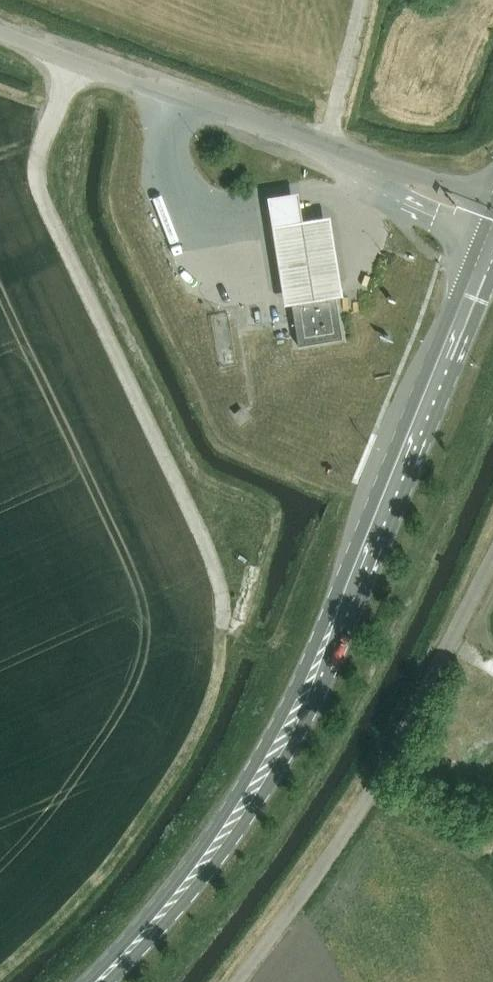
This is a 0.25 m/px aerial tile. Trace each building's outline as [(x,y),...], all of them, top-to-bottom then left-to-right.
[(266,199),(283,304),(291,303),(334,296),(341,295),(328,217),(300,222),(295,194),(266,199)] [(291,303),(298,345),(341,338),(334,296),(291,303)] [(239,421),(246,417),(241,407),(234,411),(239,421)]
